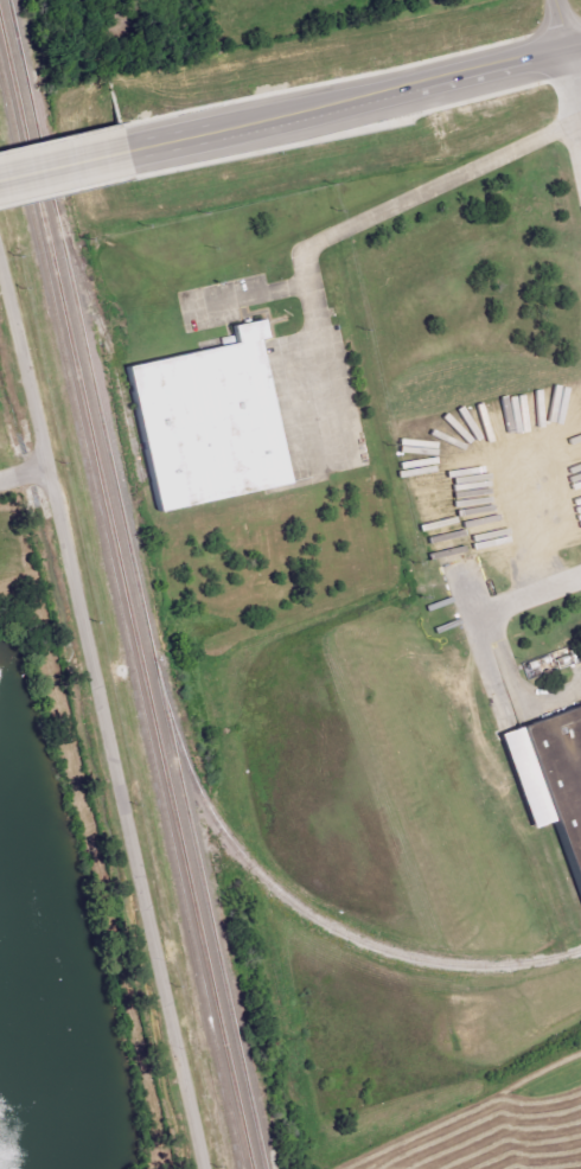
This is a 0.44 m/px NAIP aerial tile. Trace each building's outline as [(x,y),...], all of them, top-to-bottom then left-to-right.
[(167,500),(293,469),(257,318),(222,326),(224,337),(134,358),(167,500)] [(525,717),(580,882),(580,696),(525,717)]
